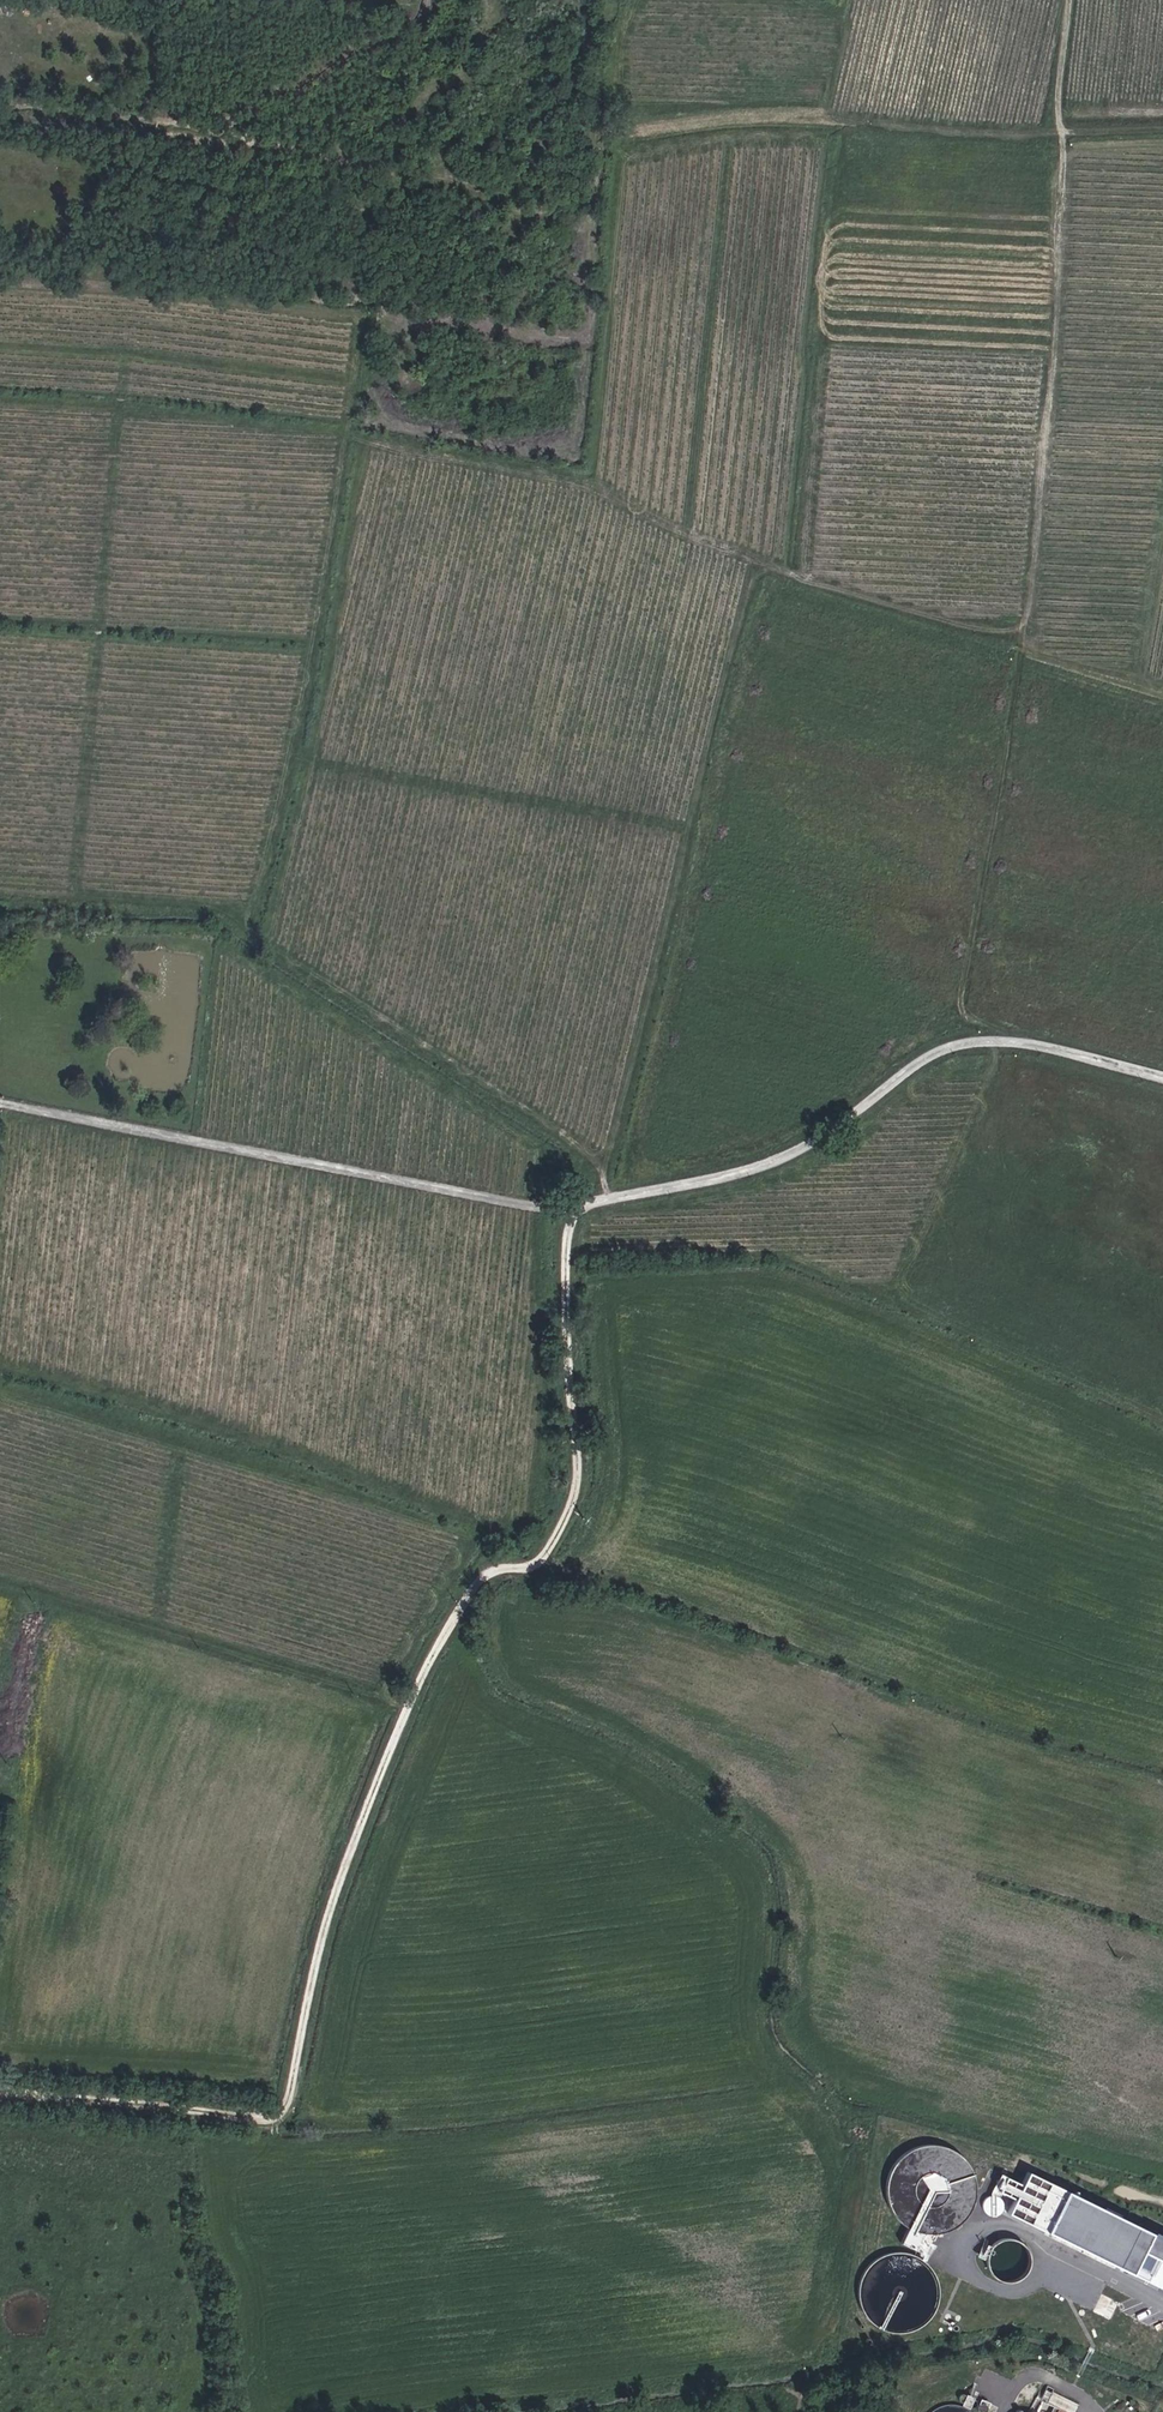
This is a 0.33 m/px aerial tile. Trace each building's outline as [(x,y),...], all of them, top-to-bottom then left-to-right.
[(1012,2212),(1162,2280),(1162,2230),(1031,2171),(1027,2181),(1010,2173),(1003,2189),(1019,2196),(1012,2212)]
